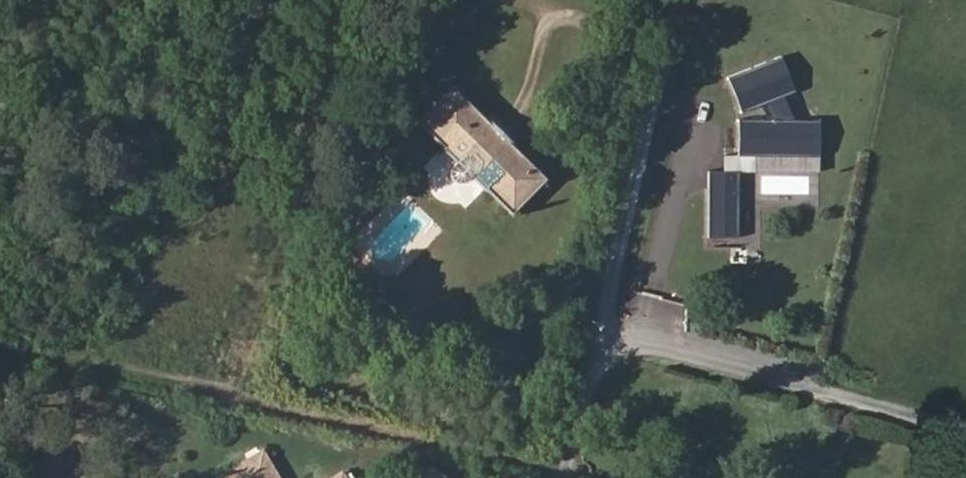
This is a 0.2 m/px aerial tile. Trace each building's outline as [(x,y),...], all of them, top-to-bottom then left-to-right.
[(737,111),(793,89),(780,56),(724,78),(737,111)] [(508,221),(510,219),(543,186),(522,165),(452,95),(417,131),(508,221)] [(722,156),(722,172),(817,173),(817,121),(735,120),(734,156),(722,156)] [(735,240),(737,173),(707,172),(706,239),(735,240)] [(809,175),(762,175),(762,193),(809,193),(809,175)] [(268,450),(230,471),(234,477),(284,477),(268,450)]
